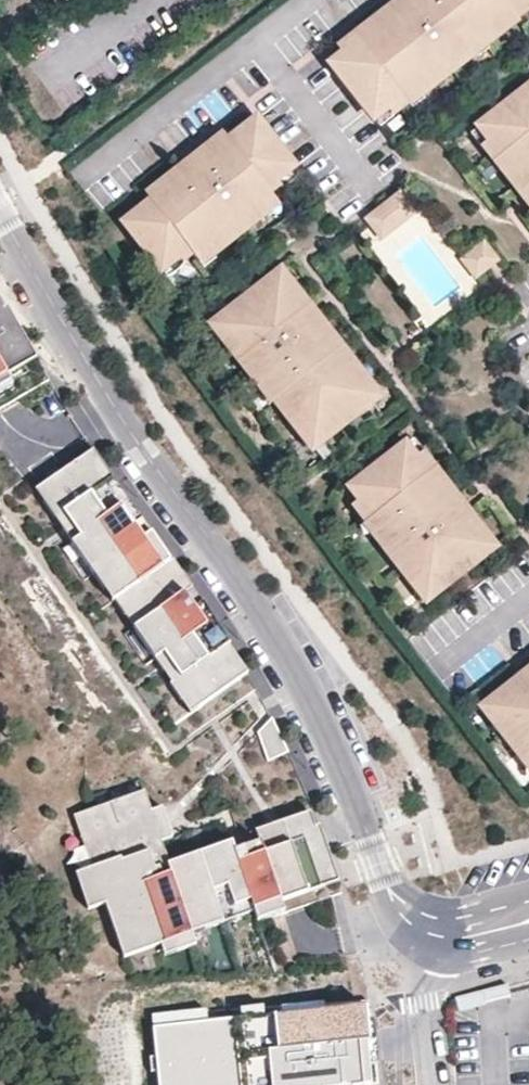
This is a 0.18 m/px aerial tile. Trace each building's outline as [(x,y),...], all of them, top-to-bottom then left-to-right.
[(372,113),(385,103),(390,109),(406,95),(404,94),(416,85),(419,89),(442,71),(439,67),(449,59),(452,63),(475,45),(472,41),(480,34),(482,36),(504,18),(500,12),(508,6),(513,12),(527,0),(392,0),(364,22),(368,28),(359,35),(355,29),(336,44),(341,49),(329,58),(372,113)] [(528,79),(474,122),(485,135),(479,139),(492,156),(498,151),(505,160),(499,165),(528,203),(528,80),(528,79)] [(156,188),(119,217),(156,264),(173,251),(176,255),(186,247),(192,254),(203,245),(207,249),(230,231),(227,227),(237,219),(240,223),(262,205),(259,201),(269,194),(263,186),(273,178),(271,174),(287,161),(250,114),(214,143),(209,137),(151,183),(156,188)] [(412,211),(397,192),(364,218),(374,231),(380,226),(385,232),(412,211)] [(495,261),(481,244),(459,260),(473,278),(495,261)] [(275,265),(269,271),(277,281),(283,275),(275,265)] [(277,281),(269,271),(211,316),(221,329),(217,332),(235,355),(239,352),(247,362),(243,365),(261,388),(265,384),(271,393),(269,394),(298,431),(311,421),(320,432),(360,401),(352,389),(364,379),(335,342),(329,346),(322,338),(328,333),(283,275),(277,281)] [(44,375),(0,299),(0,401),(44,375)] [(364,379),(352,389),(360,401),(373,391),(364,379)] [(311,421),(298,431),(307,443),(320,432),(311,421)] [(411,455),(401,442),(346,485),(356,497),(351,501),(365,519),(367,518),(375,529),(371,532),(389,555),(394,552),(401,562),(397,565),(415,588),(419,584),(427,594),(485,549),(477,539),(483,534),(417,450),(411,455)] [(170,684),(190,713),(248,673),(94,449),(36,489),(113,601),(115,600),(172,683),(170,684)] [(481,713),(527,772),(528,770),(528,666),(487,700),(491,705),(481,713)] [(272,718),(258,732),(272,761),(288,752),(272,718)] [(145,792),(74,816),(92,869),(76,874),(88,910),(106,904),(124,958),(161,946),(165,956),(196,946),(192,934),(254,913),(257,922),(343,893),(320,825),(316,826),(311,811),(240,835),(241,839),(231,843),(169,863),(162,841),(173,838),(163,808),(152,811),(145,792)] [(240,834),(229,838),(231,843),(241,839),(240,835),(240,834)] [(508,984),(456,997),(459,1007),(511,994),(508,984)] [(371,1002),(227,1006),(157,1012),(161,1053),(155,1053),(156,1068),(162,1068),(163,1084),(382,1084),(371,1002)]
